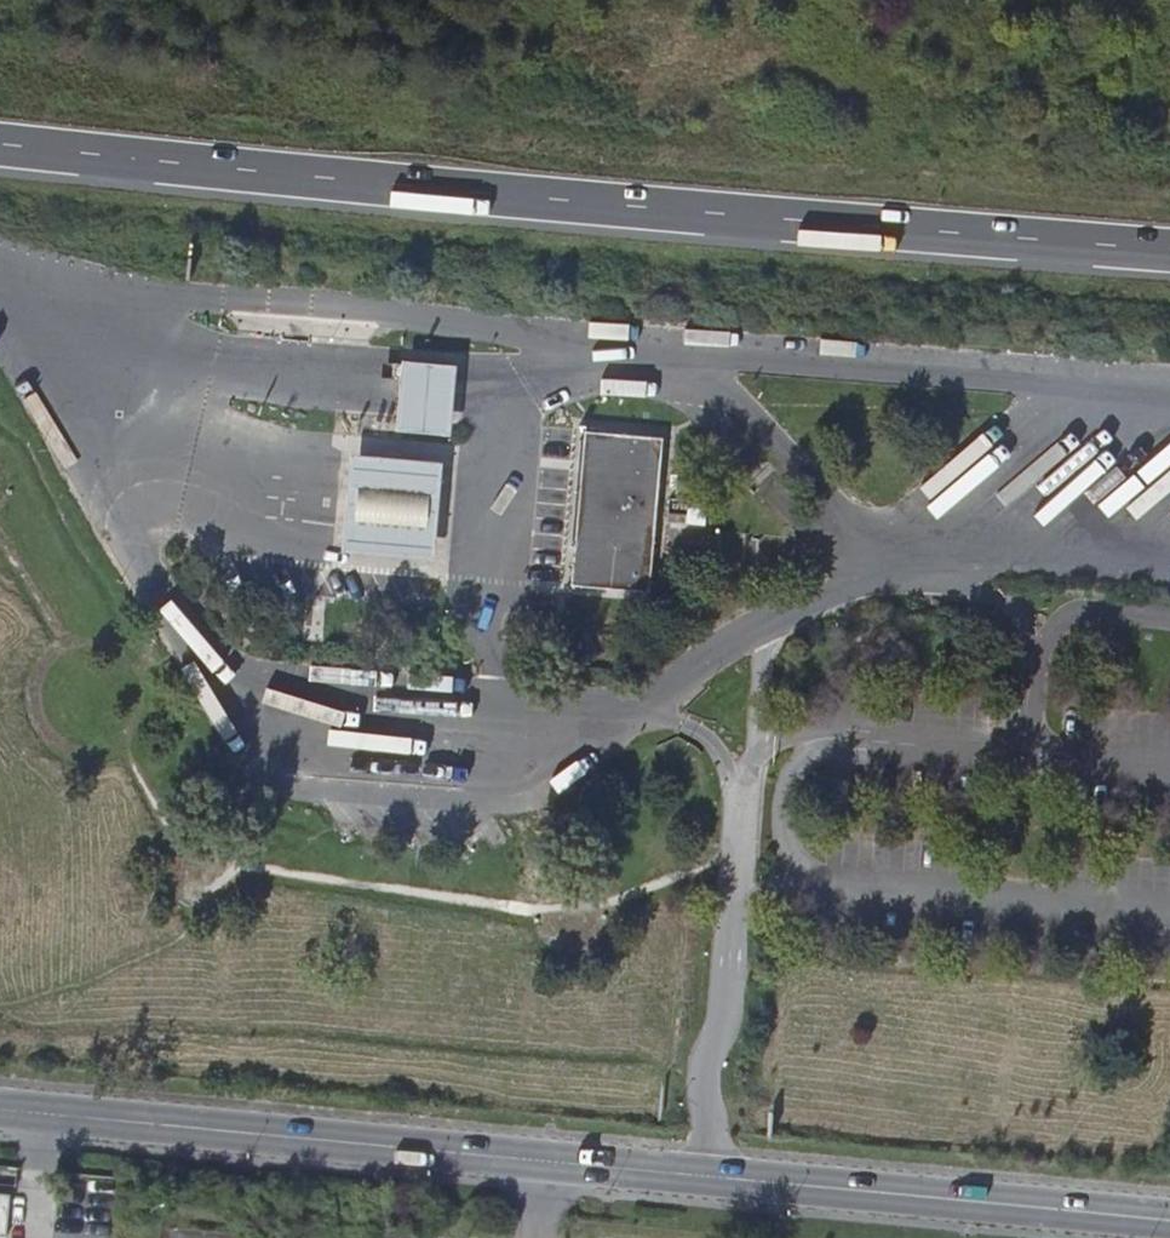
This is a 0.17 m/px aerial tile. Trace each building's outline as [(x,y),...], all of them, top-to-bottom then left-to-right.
[(444,401),(448,365),(394,360),(390,396),(386,433),(440,438),(444,401)] [(665,442),(585,434),(572,586),(651,593),(665,442)] [(439,512),(445,460),(343,449),(337,500),(332,553),(434,564),(439,512)] [(713,533),(715,507),(669,502),(667,529),(713,533)]
